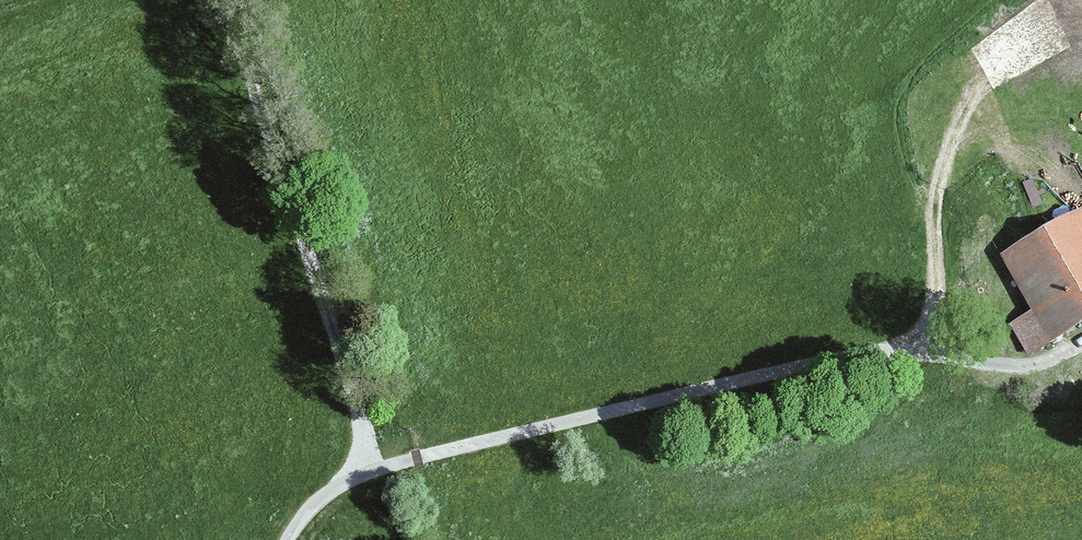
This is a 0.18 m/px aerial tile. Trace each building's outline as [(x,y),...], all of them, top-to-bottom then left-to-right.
[(996,255),(1025,308),(1006,319),(1026,354),(1081,323),(1081,230),(1072,212),(996,255)]
